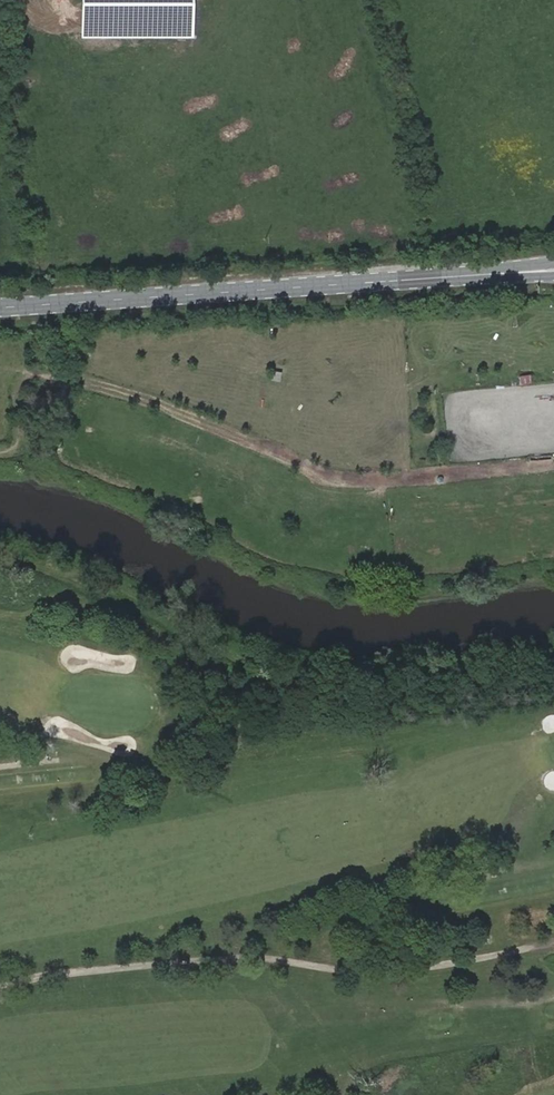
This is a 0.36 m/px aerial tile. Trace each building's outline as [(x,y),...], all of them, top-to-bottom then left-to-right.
[(270,380),(281,381),(282,371),(270,370),(270,380)]
